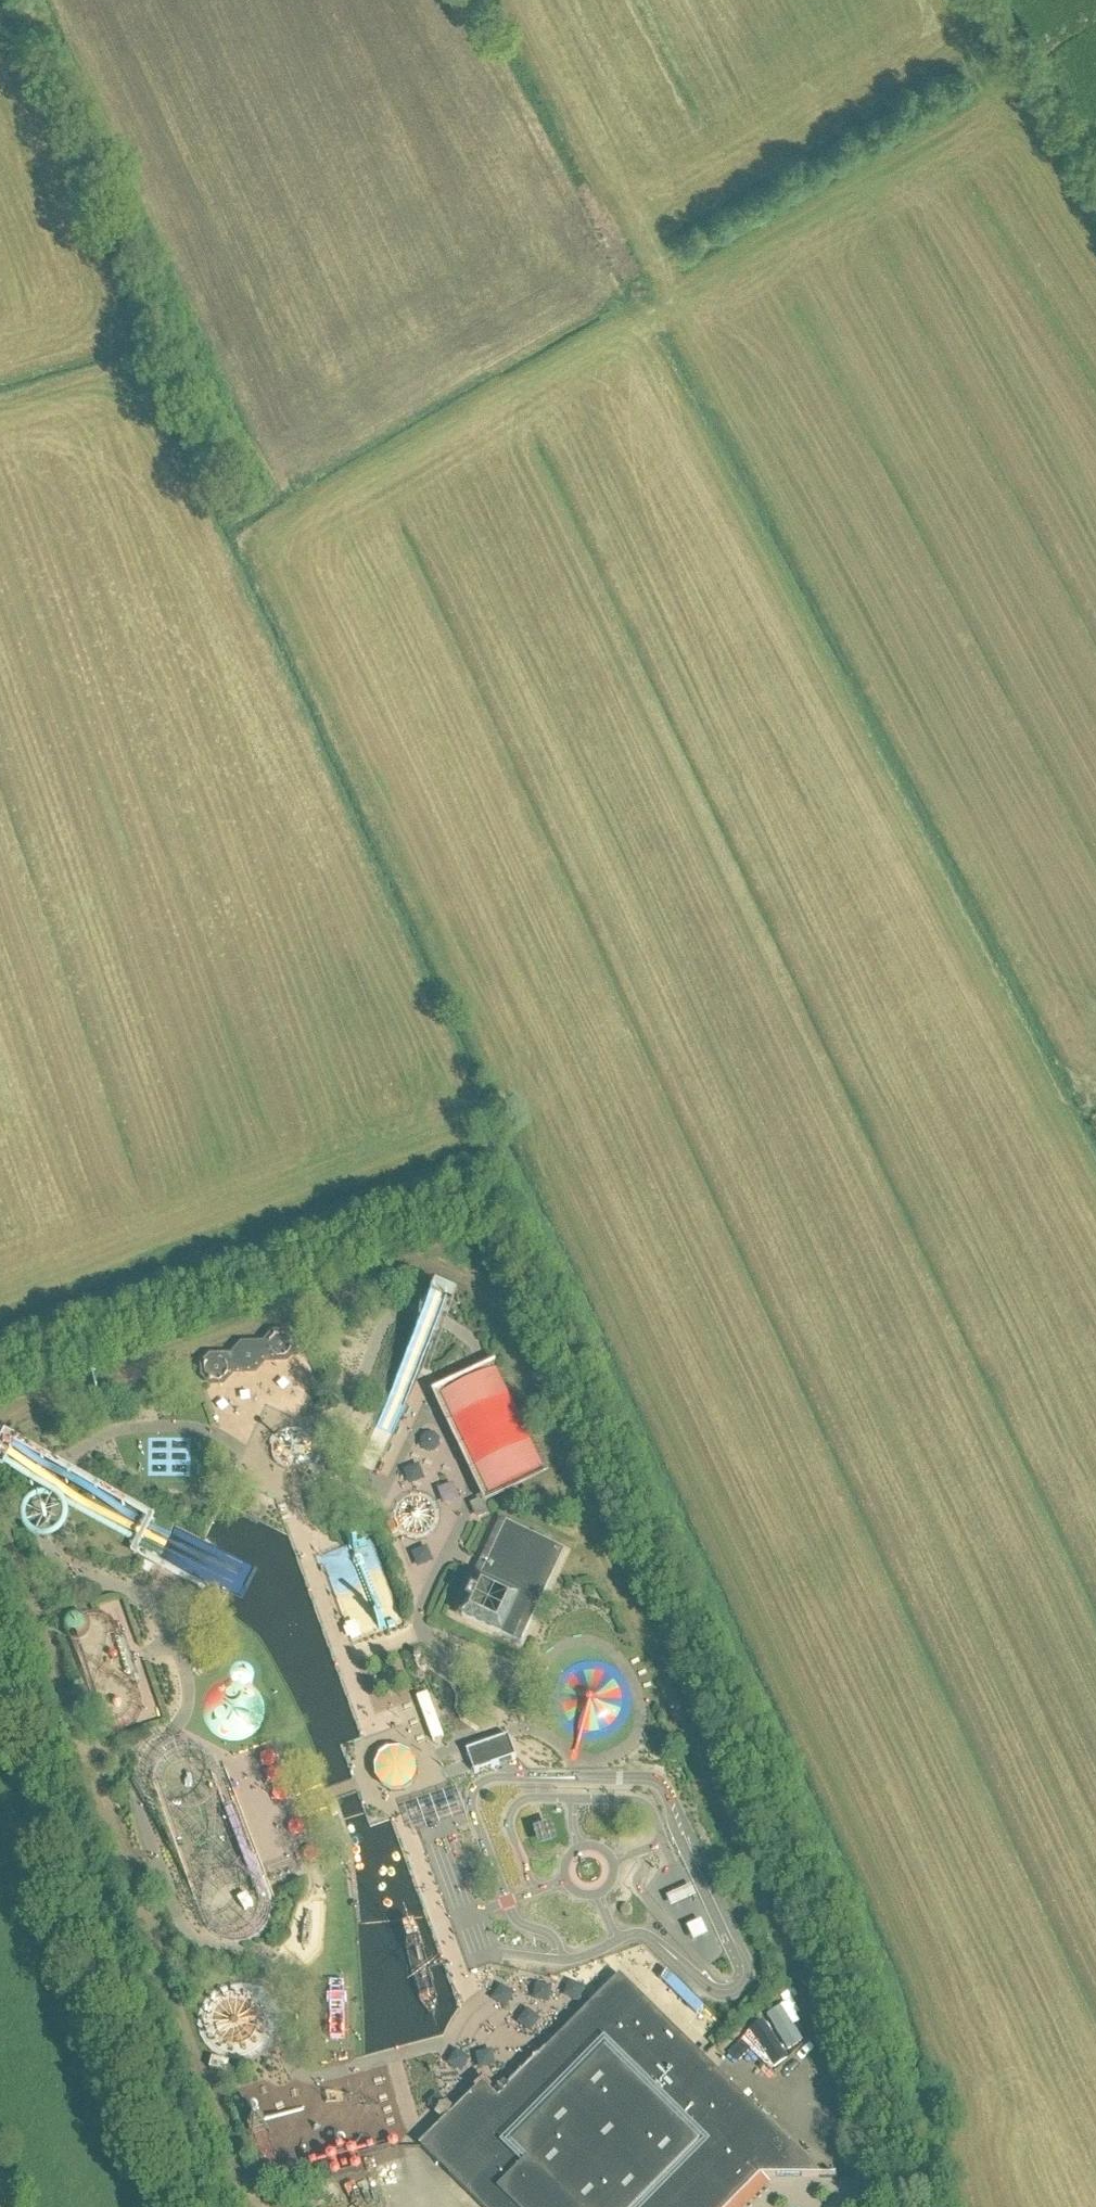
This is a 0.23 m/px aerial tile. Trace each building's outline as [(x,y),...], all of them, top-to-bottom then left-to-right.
[(202,1380),(212,1390),(225,1389),(234,1380),(234,1378),(257,1377),(266,1368),(266,1367),(289,1366),(298,1356),(297,1343),(288,1333),(274,1334),(265,1343),(265,1345),(242,1346),(233,1355),(233,1357),(211,1358),(202,1367),(202,1380)] [(397,1344),(374,1388),(391,1397),(420,1341),(410,1336),(404,1348),(397,1344)] [(545,1471),(497,1373),(480,1381),(442,1399),(489,1498),(545,1471)] [(333,1462),(346,1468),(369,1418),(356,1412),(333,1462)] [(161,1490),(155,1431),(107,1435),(113,1495),(161,1490)] [(471,1507),(478,1522),(490,1516),(483,1501),(471,1507)] [(464,1619),(522,1647),(560,1564),(566,1553),(508,1526),(509,1524),(501,1520),(480,1565),(475,1576),(456,1617),(463,1621),(464,1619)] [(477,1783),(518,1767),(510,1747),(470,1762),(477,1783)] [(530,1901),(517,1901),(517,1917),(530,1917),(530,1901)] [(836,2179),(836,2176),(835,2177),(822,2177),(700,2056),(621,1977),(547,2052),(546,2051),(526,2071),(518,2079),(510,2088),(510,2089),(498,2101),(483,2086),(453,2116),(421,2148),(480,2206),(732,2206),(761,2178),(836,2179)] [(789,2053),(803,2044),(782,2009),(767,2017),(789,2053)] [(212,2017),(179,2029),(183,2041),(217,2029),(212,2017)] [(774,2070),(789,2061),(763,2023),(749,2032),(774,2070)] [(193,2062),(217,2060),(216,2046),(192,2048),(193,2062)] [(179,2067),(177,2080),(194,2082),(196,2070),(179,2067)] [(235,2162),(298,2168),(304,2111),(241,2105),(235,2162)]
